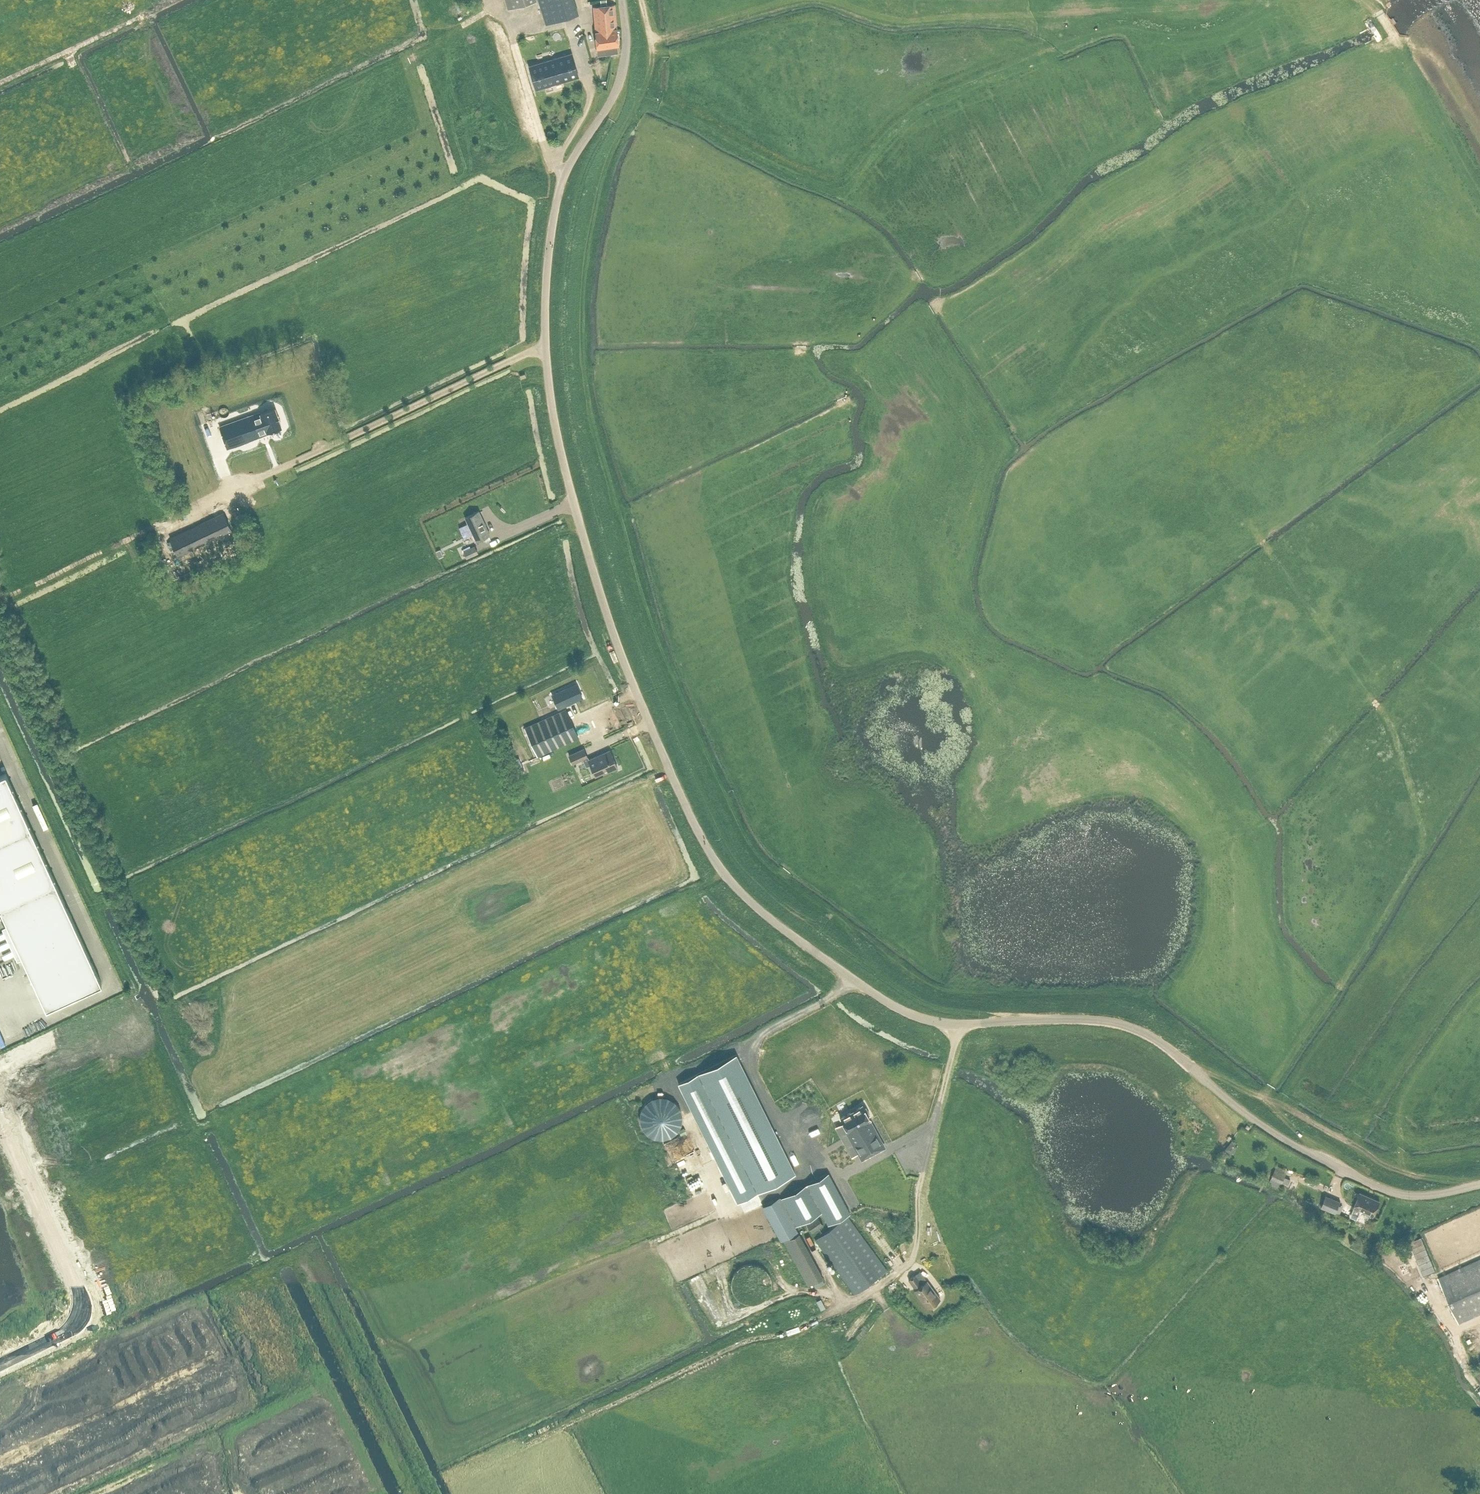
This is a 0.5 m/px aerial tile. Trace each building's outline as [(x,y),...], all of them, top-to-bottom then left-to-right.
[(507,9),(536,1),(536,0),(505,0),(507,9)] [(576,14),(572,0),(538,0),(545,24),(576,14)] [(613,4),(607,5),(601,6),(592,6),(596,47),(603,47),(605,46),(605,53),(617,52),(616,45),(618,45),(616,29),(613,4)] [(535,88),(578,76),(571,52),(528,65),(535,88)] [(230,422),(219,426),(224,439),(227,447),(253,438),(253,436),(258,434),(258,436),(267,433),(266,431),(281,426),(275,408),(260,413),(260,411),(230,422)] [(478,510),(465,516),(469,526),(470,528),(467,529),(469,534),(472,533),(475,540),(489,534),(478,510)] [(231,529),(222,512),(169,537),(177,555),(231,529)] [(463,548),(467,555),(479,550),(475,542),(463,548)] [(574,685),(550,695),(556,709),(580,698),(574,685)] [(535,757),(576,738),(563,710),(522,729),(535,757)] [(609,750),(592,758),(588,759),(583,748),(568,754),(572,763),(582,758),(585,765),(589,764),(595,775),(602,772),(603,774),(617,768),(609,750)] [(0,908),(46,1008),(101,983),(6,773),(0,775),(0,908)] [(0,964),(0,975),(12,970),(8,961),(0,964)] [(735,1054),(677,1083),(736,1201),(794,1172),(735,1054)] [(653,1136),(660,1137),(667,1136),(673,1133),(678,1129),(681,1123),(682,1116),(681,1110),(678,1104),(674,1099),(669,1096),(663,1094),(656,1094),(650,1097),(645,1100),(641,1106),(639,1113),(639,1120),(642,1127),(647,1132),(653,1136)] [(861,1103),(839,1115),(842,1121),(847,1130),(849,1129),(853,1135),(856,1141),(853,1143),(858,1152),(861,1158),(883,1146),(875,1130),(872,1124),(869,1119),(870,1118),(867,1114),(869,1113),(865,1106),(864,1107),(861,1103)] [(1274,1169),(1268,1183),(1279,1187),(1282,1182),(1288,1184),(1290,1179),(1284,1176),(1285,1174),(1274,1169)] [(781,1198),(779,1199),(778,1197),(761,1206),(780,1240),(797,1231),(794,1225),(820,1211),(827,1223),(849,1211),(828,1172),(781,1197),(781,1198)] [(915,1178),(906,1180),(907,1187),(917,1186),(915,1178)] [(1379,1200),(1360,1192),(1353,1206),(1373,1215),(1379,1200)] [(1335,1212),(1340,1201),(1325,1195),(1320,1206),(1335,1212)] [(805,1223),(812,1232),(823,1224),(816,1215),(805,1223)] [(854,1293),(886,1270),(862,1237),(846,1215),(815,1239),(830,1260),(854,1293)] [(798,1232),(783,1240),(808,1285),(822,1277),(798,1232)] [(1421,1237),(1410,1242),(1423,1273),(1434,1269),(1421,1237)] [(1479,1313),(1479,1258),(1438,1277),(1458,1322),(1479,1313)] [(745,1303),(750,1303),(756,1303),(762,1300),(766,1296),(769,1292),(771,1286),(771,1281),(770,1278),(768,1272),(765,1268),(760,1265),(755,1263),(750,1263),(745,1264),(741,1266),(736,1268),(733,1272),(731,1277),(730,1282),(731,1286),(732,1291),(735,1296),(738,1299),(742,1302),(745,1303)] [(927,1308),(940,1299),(926,1280),(921,1283),(914,1274),(908,1279),(915,1288),(913,1289),(927,1308)]
